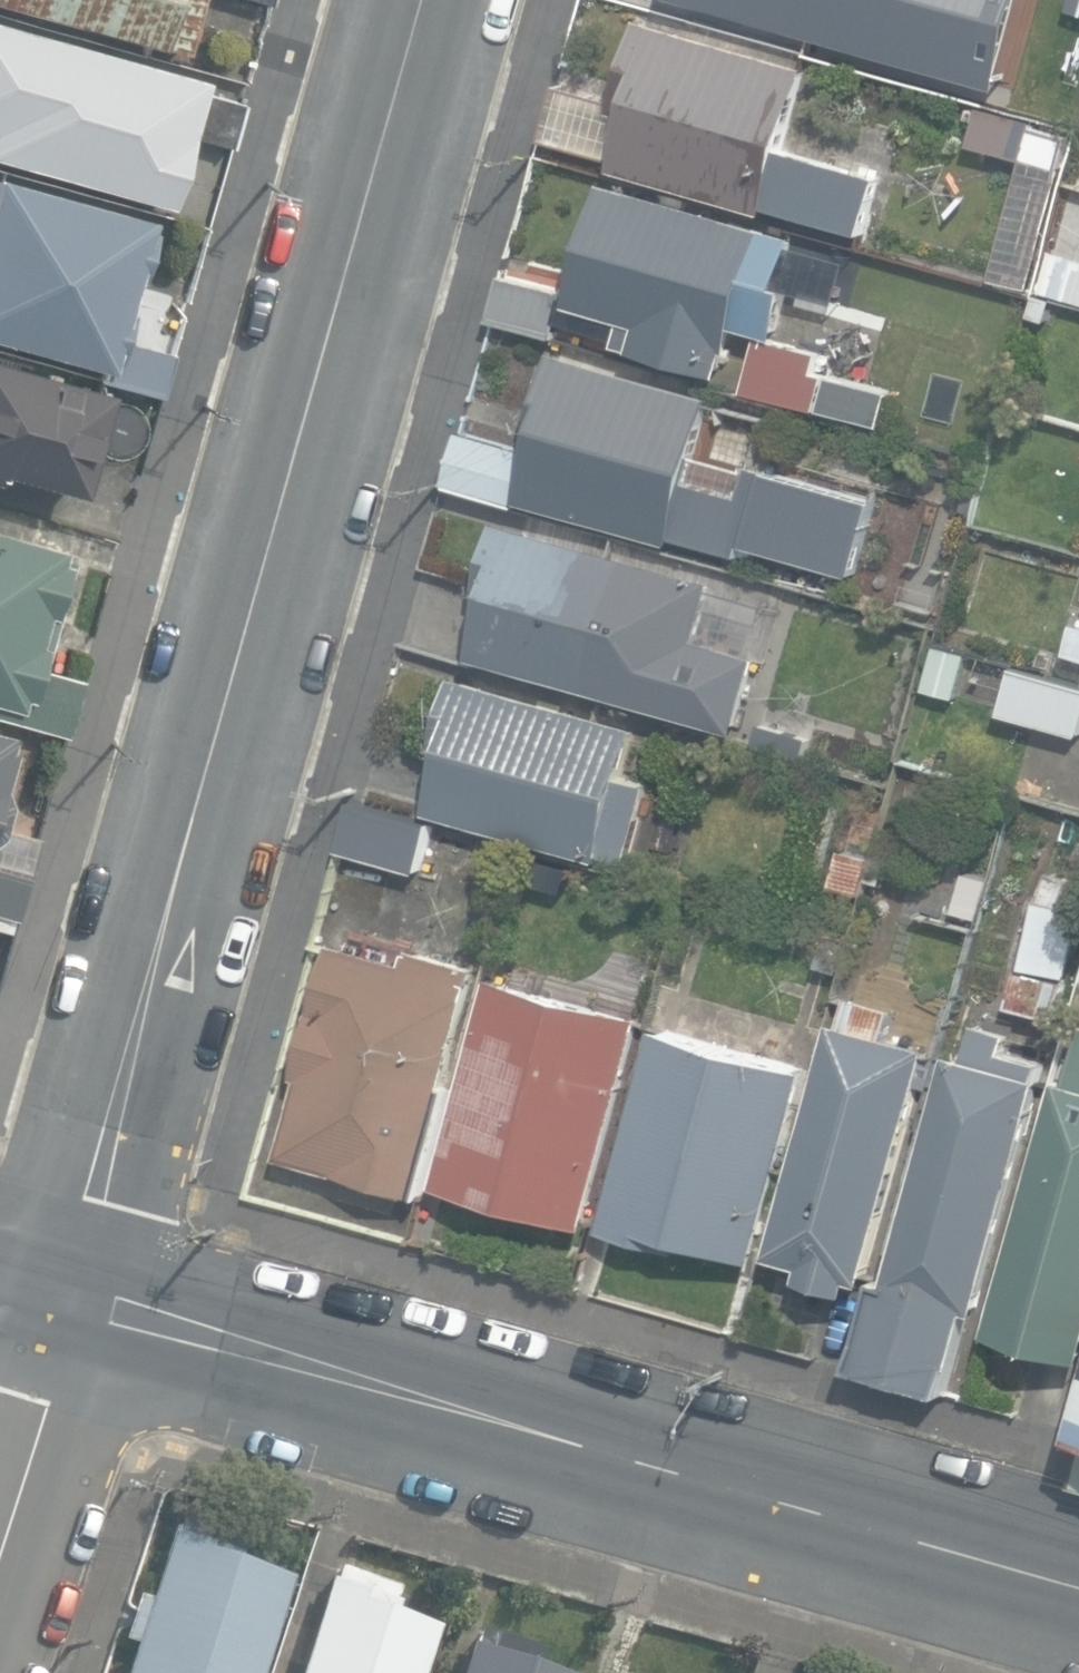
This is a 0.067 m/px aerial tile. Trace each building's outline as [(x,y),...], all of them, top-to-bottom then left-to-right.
[(182,53),(196,0),(0,0),(0,4),(182,53)] [(862,51),(864,42),(893,49),(908,0),(686,0),(862,51)] [(641,18),(617,100),(601,155),(615,158),(612,168),(766,214),(769,206),(864,233),(880,177),(781,148),(806,66),(641,18)] [(0,19),(0,159),(167,205),(203,76),(0,19)] [(601,155),(617,100),(558,82),(542,137),(601,155)] [(970,143),(1014,155),(1025,116),(980,104),(970,143)] [(1032,123),(991,276),(1031,287),(1072,133),(1032,123)] [(0,177),(0,339),(102,368),(99,379),(156,395),(169,351),(118,338),(150,218),(0,177)] [(604,179),(571,290),(567,304),(622,319),(616,337),(615,341),(632,346),(631,350),(722,376),(737,325),(774,335),(789,287),(780,284),(795,235),(604,179)] [(1058,251),(1048,287),(1078,296),(1078,257),(1058,251)] [(571,290),(502,270),(488,319),(555,339),(560,321),(616,337),(622,319),(567,304),(571,290)] [(820,351),(768,337),(767,343),(759,341),(747,389),(818,406),(826,371),(816,369),(820,351)] [(538,418),(530,449),(516,500),(672,543),(674,535),(753,557),(755,547),(854,574),(875,500),(748,463),(739,495),(687,479),(713,394),(554,349),(533,416),(538,418)] [(74,493),(103,388),(0,359),(0,473),(74,493)] [(460,429),(445,483),(515,503),(516,500),(530,449),(460,429)] [(469,656),(653,709),(655,702),(672,707),(679,683),(696,688),(704,663),(686,658),(694,628),(667,620),(681,571),(497,518),(477,588),(488,591),(469,656)] [(66,732),(79,679),(38,669),(67,563),(55,561),(58,547),(0,530),(0,714),(66,732)] [(957,696),(969,652),(937,643),(924,687),(957,696)] [(1078,733),(1078,683),(1013,664),(1001,712),(1078,733)] [(443,744),(424,812),(599,860),(602,853),(628,860),(650,782),(622,774),(636,725),(454,675),(435,742),(443,744)] [(761,697),(720,685),(710,721),(751,733),(761,697)] [(0,726),(0,824),(7,798),(1,782),(11,746),(6,744),(10,729),(0,726)] [(433,819),(353,798),(339,848),(419,870),(433,819)] [(873,856),(842,847),(831,885),(862,894),(873,856)] [(523,878),(568,891),(576,863),(531,850),(523,878)] [(13,915),(25,871),(0,864),(0,911),(13,915)] [(473,980),(477,965),(409,946),(405,961),(331,940),(293,1076),(298,1077),(276,1157),(415,1196),(476,981),(473,980)] [(1067,980),(1020,967),(1010,1005),(1057,1018),(1067,980)] [(435,1184),(584,1225),(642,1017),(543,990),(546,978),(515,969),(512,980),(493,975),(435,1184)] [(885,1280),(876,1277),(850,1366),(943,1393),(967,1309),(976,1312),(1043,1077),(1038,1076),(1043,1059),(1006,1049),(1011,1033),(988,1026),(996,1001),(980,996),(972,1023),(976,1024),(967,1056),(951,1051),(885,1280)] [(851,1277),(866,1281),(933,1046),(837,1019),(770,1255),(803,1265),(800,1278),(847,1291),(851,1277)] [(655,1026),(597,1228),(681,1252),(684,1242),(753,1261),(808,1069),(655,1026)] [(986,1332),(1078,1358),(1078,1048),(1070,1079),(1060,1075),(986,1332)] [(178,1514),(121,1672),(261,1672),(302,1555),(178,1514)] [(343,1578),(311,1672),(427,1672),(447,1615),(343,1578)] [(474,1633),(461,1672),(585,1672),(586,1670),(474,1633)]
